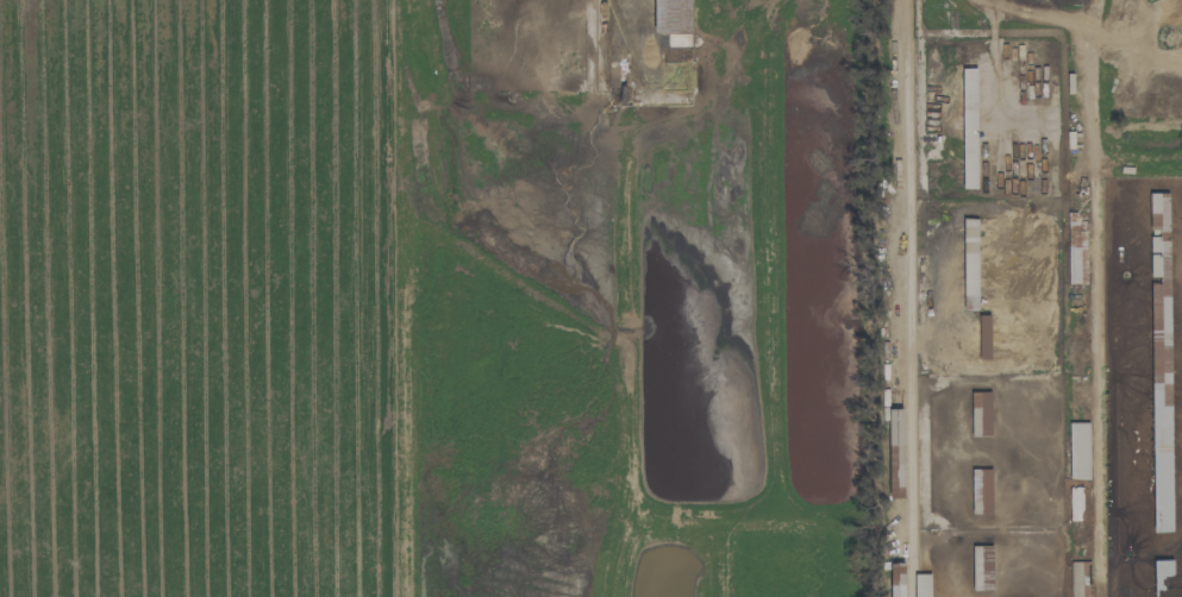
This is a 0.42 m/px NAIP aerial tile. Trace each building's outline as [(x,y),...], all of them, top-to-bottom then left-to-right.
[(655,33),(691,32),(691,0),(654,0),(655,33)] [(976,68),(962,68),(962,188),(977,188),(976,68)] [(1169,193),(1149,193),(1150,280),(1151,280),(1153,531),(1171,531),(1169,193)] [(1085,283),(1086,214),(1068,214),(1067,283),(1085,283)] [(977,218),(963,218),(963,310),(977,310),(977,218)] [(990,315),(979,315),(978,359),(989,359),(990,315)] [(991,436),(990,392),(971,392),(971,436),(991,436)] [(1088,479),(1089,423),(1069,422),(1068,479),(1088,479)] [(971,469),(971,514),(992,514),(991,469),(971,469)] [(1070,521),(1081,520),(1080,487),(1069,487),(1070,521)] [(993,590),(992,545),(972,545),(972,590),(993,590)] [(1172,560),(1154,560),(1154,570),(1163,570),(1163,575),(1173,575),(1172,560)] [(1088,561),(1070,562),(1071,596),(1089,596),(1088,561)] [(890,596),(930,596),(930,574),(904,574),(904,565),(890,565),(890,596)]
